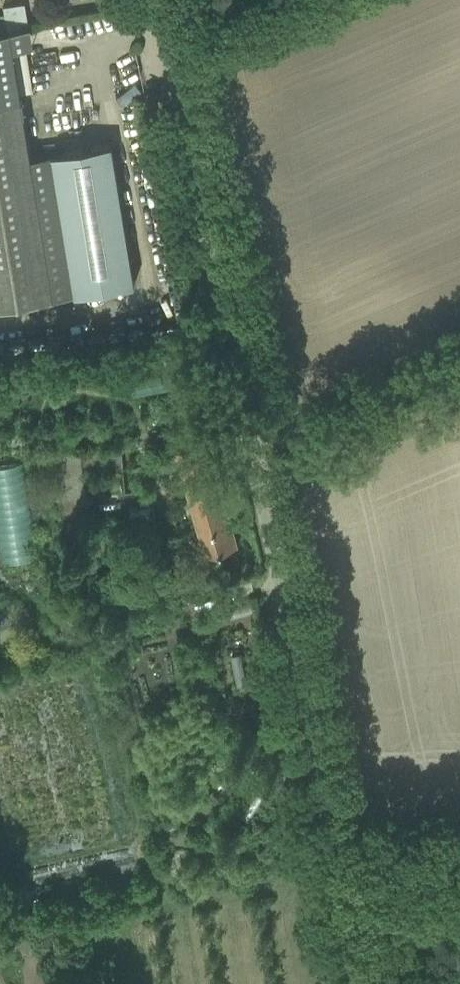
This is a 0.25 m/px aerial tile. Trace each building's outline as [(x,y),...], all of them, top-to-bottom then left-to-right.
[(74,294),(50,156),(30,159),(13,63),(8,30),(7,30),(0,31),(0,307),(74,294)] [(128,111),(149,95),(143,86),(122,102),(128,111)] [(110,145),(50,156),(74,294),(134,284),(110,145)] [(181,467),(205,555),(238,546),(208,441),(158,455),(163,472),(181,467)] [(59,452),(52,453),(60,525),(71,523),(89,522),(86,498),(83,472),(123,469),(126,493),(143,491),(140,466),(123,468),(121,447),(81,452),(81,450),(72,451),(61,452),(59,452)] [(0,470),(0,502),(8,569),(44,564),(32,466),(0,470)] [(150,523),(124,530),(128,547),(154,540),(150,523)] [(256,683),(250,658),(239,660),(245,686),(256,683)]
